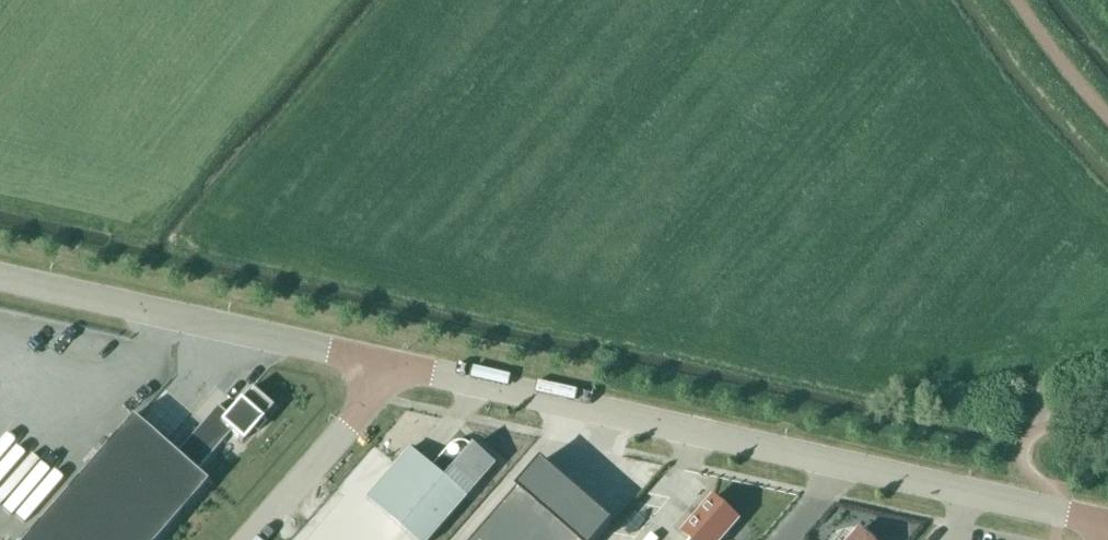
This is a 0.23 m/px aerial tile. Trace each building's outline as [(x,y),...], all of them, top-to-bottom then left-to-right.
[(131,419),(24,539),(155,539),(205,484),(193,474),(229,433),(241,444),(261,421),(239,402),(227,416),(217,407),(174,457),(131,419)] [(470,446),(468,444),(467,443),(465,443),(463,442),(460,442),(458,443),(455,443),(454,444),(452,445),(450,447),(432,467),(411,449),(367,499),(414,539),(430,539),(496,465),(474,446),(473,448),(470,446)] [(474,539),(597,539),(613,523),(542,461),(474,539)] [(738,522),(712,499),(683,533),(691,539),(722,539),(738,522)] [(867,531),(863,535),(859,532),(852,539),(876,539),(867,531)]
